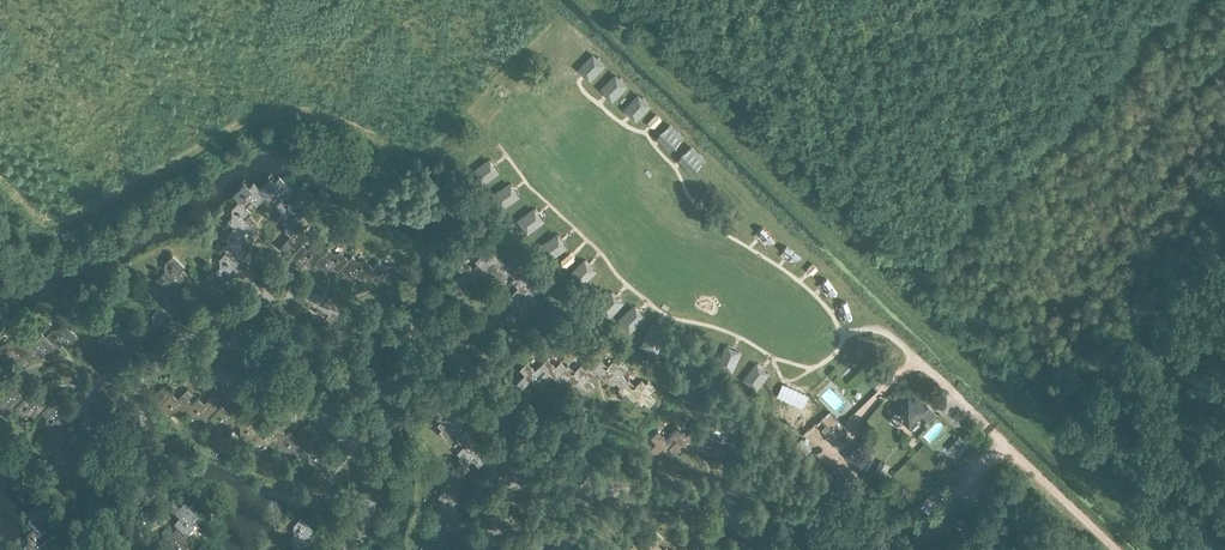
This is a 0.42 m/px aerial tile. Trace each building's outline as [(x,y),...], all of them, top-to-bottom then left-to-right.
[(549,122),(553,116),(542,108),(538,113),(549,122)] [(260,189),(259,189),(266,196),(271,201),(273,199),(271,197),(275,193),(282,200),(288,194),(292,190),(279,177),(274,182),(266,182),(260,189)] [(240,188),(233,196),(238,201),(238,200),(245,207),(247,205),(245,203),(248,199),(256,206),(266,196),(259,189),(260,189),(253,183),(248,188),(240,188)] [(282,200),(276,206),(278,208),(280,206),(284,210),(277,217),(287,227),(296,218),(300,214),(295,210),(295,201),(288,194),(282,200)] [(228,220),(227,221),(228,222),(234,227),(241,233),(245,229),(250,234),(256,228),(250,223),(243,216),(246,212),(248,214),(251,212),(245,207),(238,200),(238,201),(231,208),(231,216),(228,220)] [(287,227),(284,229),(287,232),(289,230),(293,233),(285,241),(291,247),(295,250),(295,251),(302,244),(308,238),(304,233),(304,225),(296,218),(287,227)] [(227,243),(222,247),(226,251),(236,260),(236,259),(246,249),(238,242),(242,238),(244,241),(246,238),(241,233),(234,227),(228,233),(227,235),(227,243)] [(295,250),(289,257),(300,267),(307,259),(310,263),(308,265),(311,267),(316,262),(322,255),(314,248),(306,248),(302,244),(295,251),(295,250)] [(322,255),(316,262),(326,271),(333,264),(337,267),(335,270),(337,272),(340,269),(349,260),(348,259),(341,252),(333,253),(328,248),(322,255)] [(219,267),(215,271),(228,283),(228,284),(238,273),(231,266),(234,262),(236,264),(239,262),(236,259),(236,260),(226,251),(219,258),(219,267)] [(483,269),(479,273),(483,276),(489,270),(498,278),(500,276),(503,273),(495,265),(500,259),(493,252),(485,260),(480,255),(474,261),(477,264),(477,263),(483,269)] [(174,288),(174,287),(184,277),(176,270),(180,267),(182,269),(184,266),(172,255),(165,263),(165,271),(160,275),(164,279),(165,279),(174,288)] [(524,276),(524,275),(516,268),(521,262),(513,255),(505,264),(500,259),(495,265),(503,273),(500,276),(503,280),(509,273),(514,278),(518,282),(524,276)] [(349,260),(340,269),(350,279),(357,271),(361,275),(359,277),(361,279),(366,274),(373,267),(372,267),(365,260),(357,260),(352,256),(348,259),(349,260)] [(373,267),(366,274),(376,283),(384,276),(387,279),(385,282),(388,284),(399,272),(391,264),(383,265),(378,260),(372,267),(373,267)] [(477,264),(472,269),(464,261),(457,268),(462,273),(454,282),(460,287),(469,278),(476,285),(479,281),(475,277),(479,273),(483,269),(477,263),(477,264)] [(518,282),(514,278),(511,281),(518,287),(509,296),(511,298),(515,302),(523,293),(529,299),(536,291),(527,283),(532,278),(526,273),(524,275),(524,276),(518,282)] [(153,299),(160,305),(167,312),(167,311),(176,301),(169,294),(172,290),(175,293),(177,290),(174,287),(174,288),(165,279),(164,279),(157,286),(158,295),(153,299)] [(511,298),(507,301),(514,308),(506,317),(512,322),(519,314),(525,319),(532,312),(524,304),(529,299),(523,293),(515,302),(511,298)] [(160,305),(153,313),(153,321),(149,325),(155,332),(162,338),(172,328),(164,321),(168,317),(170,319),(172,316),(167,311),(167,312),(160,305)] [(45,336),(54,345),(54,346),(57,348),(59,346),(57,344),(61,340),(63,342),(68,347),(78,337),(65,324),(61,329),(52,329),(45,336)] [(123,331),(119,327),(115,332),(106,332),(99,340),(111,351),(113,349),(111,347),(115,343),(122,350),(132,340),(123,331)] [(22,345),(28,351),(33,357),(36,354),(34,352),(37,348),(39,350),(45,356),(54,346),(54,345),(45,336),(41,332),(37,337),(29,337),(22,345)] [(557,375),(565,366),(560,361),(555,366),(547,358),(539,366),(545,372),(537,380),(540,383),(541,383),(542,384),(551,376),(557,382),(561,379),(557,375)] [(620,387),(627,380),(621,374),(627,368),(620,361),(618,363),(614,359),(607,366),(601,359),(590,369),(594,373),(596,376),(598,374),(606,382),(608,379),(613,385),(616,382),(620,387)] [(545,372),(539,366),(535,370),(527,362),(519,369),(524,374),(516,382),(522,388),(531,380),(537,386),(540,383),(537,380),(545,372)] [(557,375),(561,379),(563,381),(565,379),(572,387),(575,385),(580,390),(583,388),(588,393),(594,386),(588,379),(594,373),(590,369),(587,366),(585,368),(581,364),(574,371),(568,364),(565,366),(557,375)] [(340,392),(335,366),(323,368),(328,394),(340,392)] [(628,379),(627,380),(620,387),(618,389),(624,395),(626,394),(633,401),(636,399),(641,405),(644,402),(648,407),(655,400),(649,394),(655,388),(648,380),(645,383),(641,379),(635,385),(628,379)] [(162,385),(151,397),(159,405),(171,393),(162,385)] [(7,407),(12,411),(15,408),(24,398),(14,388),(9,394),(7,396),(3,392),(5,390),(3,388),(0,390),(0,407),(7,407)] [(171,393),(159,405),(167,413),(176,412),(180,417),(186,410),(192,403),(182,394),(177,399),(175,401),(171,398),(173,395),(171,393)] [(892,410),(893,411),(890,414),(890,417),(897,424),(900,424),(903,420),(910,427),(926,409),(909,393),(892,410)] [(805,406),(788,405),(787,419),(821,420),(822,397),(805,396),(805,406)] [(192,403),(186,410),(194,417),(202,417),(206,421),(210,418),(210,417),(219,408),(218,408),(208,398),(203,404),(201,406),(198,402),(200,400),(197,398),(192,403)] [(48,405),(41,412),(42,412),(46,416),(46,425),(53,432),(54,432),(60,425),(65,420),(63,418),(61,420),(57,416),(64,409),(54,399),(48,405)] [(452,409),(454,407),(448,401),(437,412),(444,418),(437,425),(441,429),(439,431),(446,438),(452,432),(458,438),(465,431),(460,427),(463,424),(458,419),(460,416),(452,409)] [(219,408),(210,417),(210,418),(217,425),(226,425),(228,427),(230,429),(236,423),(236,422),(242,416),(242,415),(232,406),(228,410),(227,411),(225,413),(221,410),(223,408),(221,405),(218,408),(219,408)] [(934,443),(952,427),(943,418),(926,434),(934,443)] [(822,421),(818,424),(839,446),(843,442),(822,421)] [(53,432),(47,438),(52,442),(52,451),(59,458),(68,449),(69,449),(71,446),(69,444),(67,446),(63,443),(65,440),(70,435),(60,425),(54,432),(53,432)] [(688,444),(696,435),(691,430),(686,435),(678,427),(670,434),(676,440),(668,448),(672,452),(673,453),(682,445),(688,451),(692,448),(688,444)] [(467,429),(465,431),(458,438),(457,439),(463,446),(457,452),(461,456),(458,459),(462,462),(466,466),(472,460),(478,466),(485,459),(480,454),(483,452),(477,446),(479,444),(472,437),(474,435),(467,429)] [(668,455),(672,452),(668,448),(676,440),(670,434),(666,439),(657,431),(650,438),(655,443),(647,452),(653,457),(662,449),(668,455)] [(688,444),(692,448),(694,450),(696,448),(704,456),(706,453),(711,459),(714,456),(719,461),(725,454),(719,448),(725,442),(718,435),(715,437),(711,433),(705,439),(698,433),(696,435),(688,444)] [(310,442),(304,448),(304,449),(308,452),(308,461),(316,468),(322,461),(323,462),(328,456),(325,454),(323,456),(319,453),(322,450),(327,445),(316,435),(310,441),(310,442)] [(857,447),(847,457),(855,466),(861,472),(871,461),(857,447)] [(443,490),(443,491),(438,496),(443,501),(435,510),(442,517),(447,512),(455,520),(460,515),(461,514),(452,505),(459,499),(455,495),(452,499),(443,490)] [(33,520),(28,525),(34,531),(41,538),(42,537),(51,527),(46,522),(44,520),(47,516),(49,519),(52,516),(40,505),(32,512),(33,520)] [(174,506),(169,512),(175,518),(180,523),(182,525),(178,529),(176,527),(174,529),(177,532),(177,531),(186,540),(187,540),(194,533),(193,524),(198,520),(184,507),(180,512),(174,506)] [(289,543),(296,549),(297,549),(308,549),(312,545),(305,538),(308,534),(311,536),(313,534),(301,522),(293,530),(293,539),(289,543)] [(161,536),(167,542),(173,547),(175,549),(174,549),(186,549),(186,548),(190,544),(187,540),(186,540),(177,531),(177,532),(173,536),(167,530),(161,536)] [(25,549),(42,549),(41,548),(39,546),(42,543),(44,545),(47,542),(42,537),(41,538),(34,531),(27,539),(27,547),(25,549)] [(439,547),(448,538),(446,537),(442,532),(442,533),(434,540),(428,535),(421,542),(429,549),(442,549),(439,547)]
